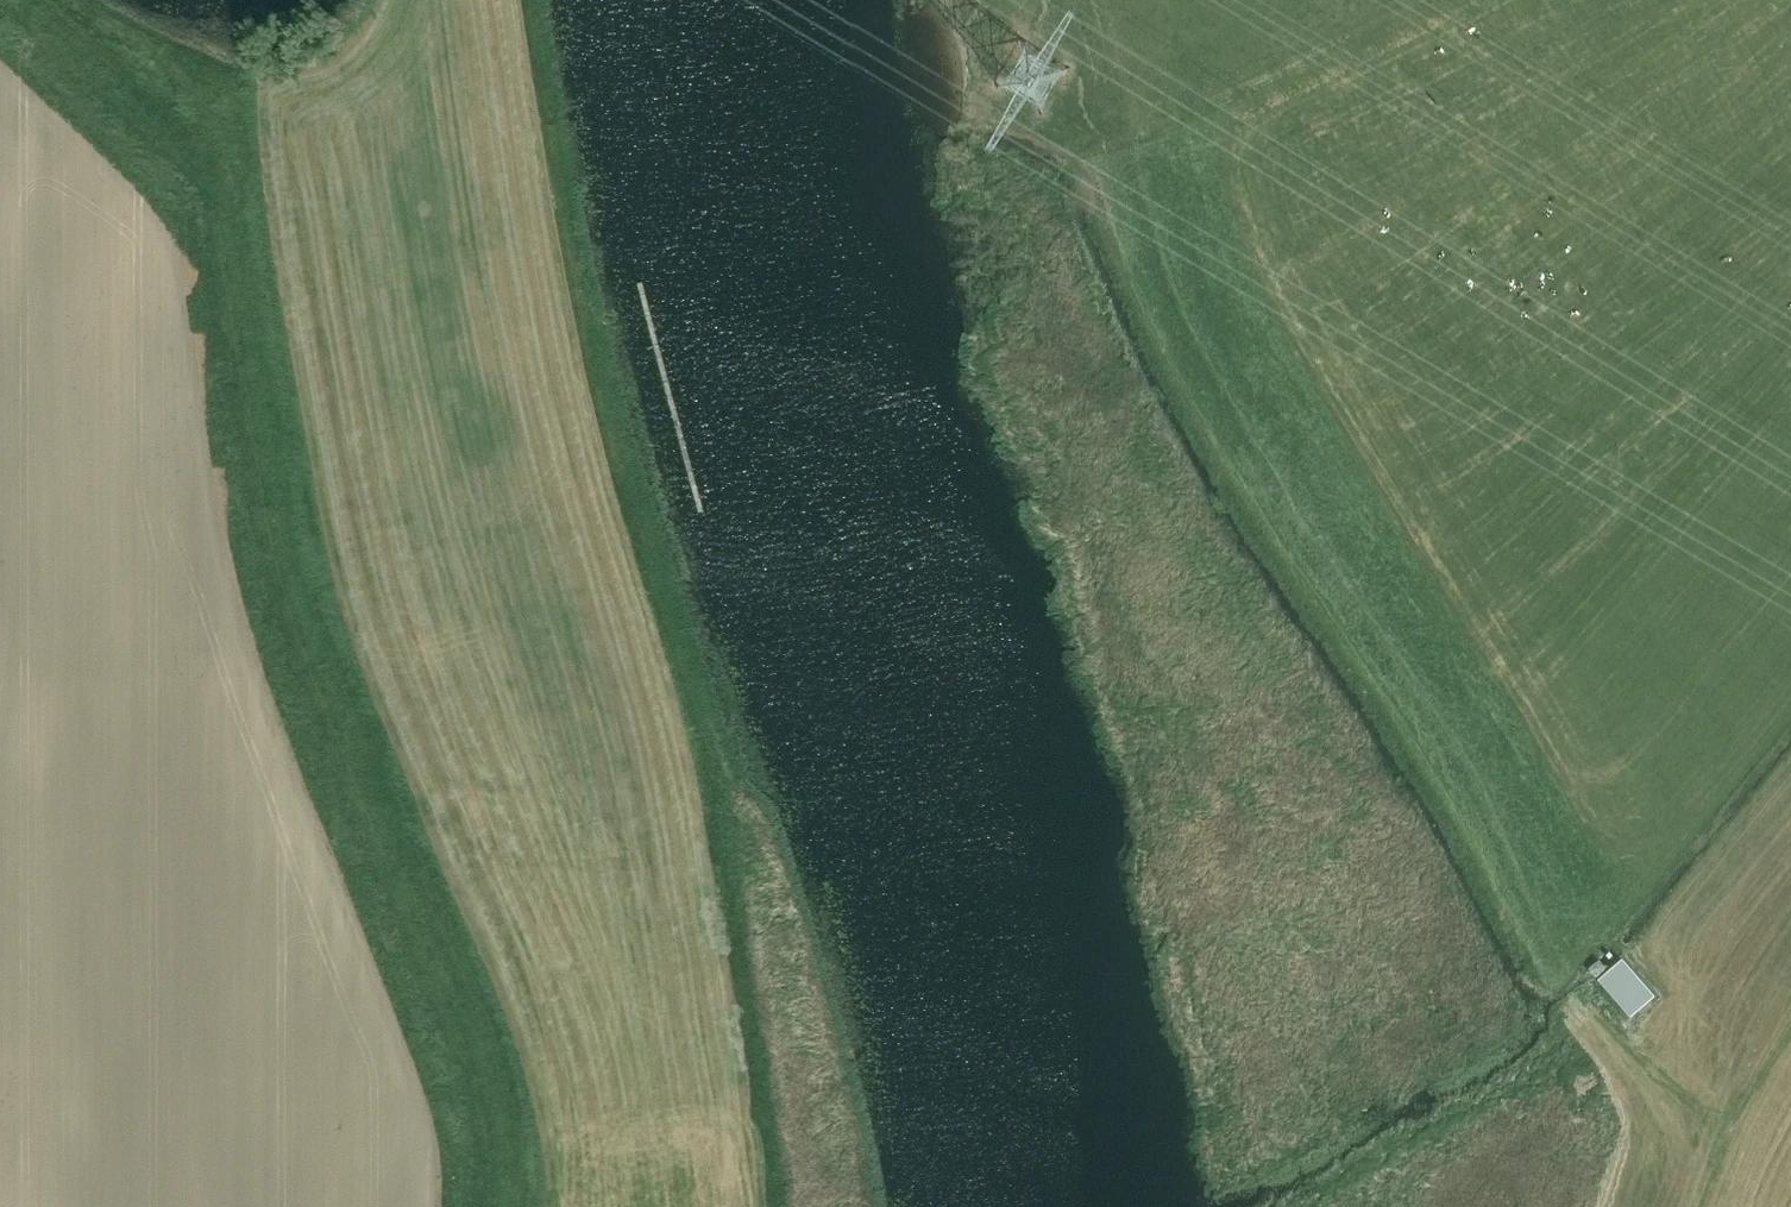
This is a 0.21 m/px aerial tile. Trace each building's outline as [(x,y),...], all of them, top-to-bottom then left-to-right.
[(1600,978),(1637,1018),(1656,1000),(1619,960),(1600,978)]
